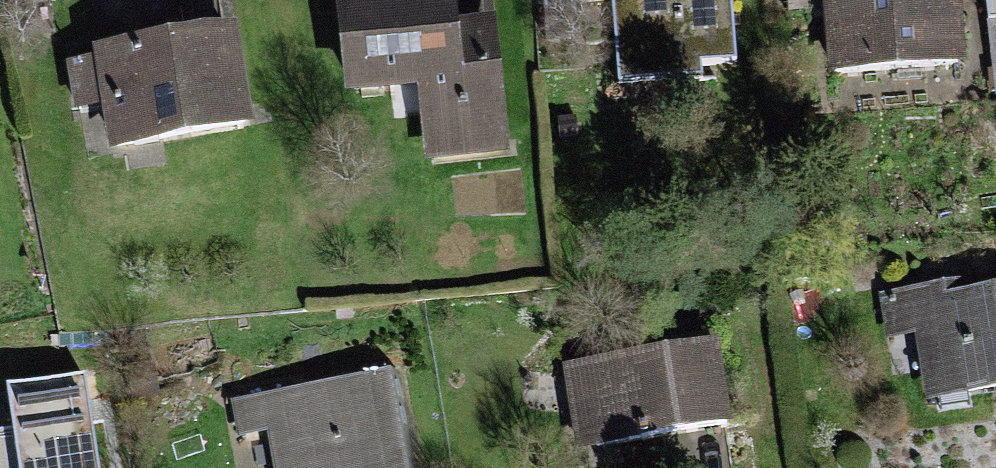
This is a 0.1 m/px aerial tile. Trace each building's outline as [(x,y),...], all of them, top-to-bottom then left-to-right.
[(475,0),(351,0),(360,93),(432,87),(439,162),(531,154),(523,65),(481,68),(475,0)] [(746,0),(625,0),(632,84),(717,77),(716,65),(751,62),(746,0)] [(983,0),(812,0),(814,22),(837,21),(841,75),(988,63),(983,0)] [(266,128),(249,26),(108,50),(126,152),(266,128)] [(983,291),(981,277),(886,293),(893,338),(926,333),(938,403),(995,394),(995,289),(983,291)] [(742,427),(728,341),(572,367),(586,453),(742,427)] [(398,368),(237,401),(245,437),(275,430),(283,467),(419,467),(398,368)] [(11,384),(17,428),(0,430),(0,467),(97,467),(83,374),(11,384)]
